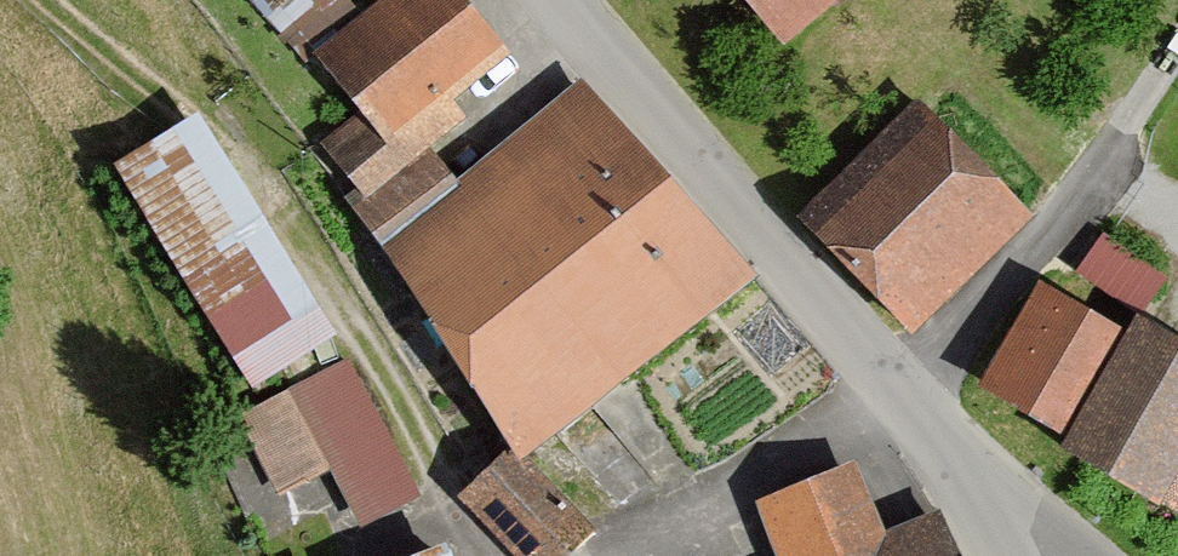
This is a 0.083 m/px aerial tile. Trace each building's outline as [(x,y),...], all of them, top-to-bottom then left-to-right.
[(349,0),(266,0),(316,40),(349,0)] [(459,0),(390,0),(308,67),(349,118),(315,146),(359,200),(463,116),(450,100),(505,56),(459,0)] [(771,52),(834,0),(727,0),(771,52)] [(738,286),(580,87),(359,262),(518,461),(738,286)] [(921,106),(791,225),(899,342),(1029,223),(921,106)] [(191,118),(104,173),(241,391),(329,336),(191,118)] [(1155,303),(1177,261),(1177,258),(1106,220),(1082,264),(1155,303)] [(1031,287),(964,399),(1147,507),(1177,456),(1177,350),(1126,319),(1115,337),(1031,287)] [(349,364),(236,421),(278,502),(326,478),(348,521),(413,489),(349,364)] [(453,509),(501,555),(574,555),(591,539),(505,455),(453,509)] [(948,516),(880,523),(858,465),(747,514),(764,555),(965,555),(948,516)]
